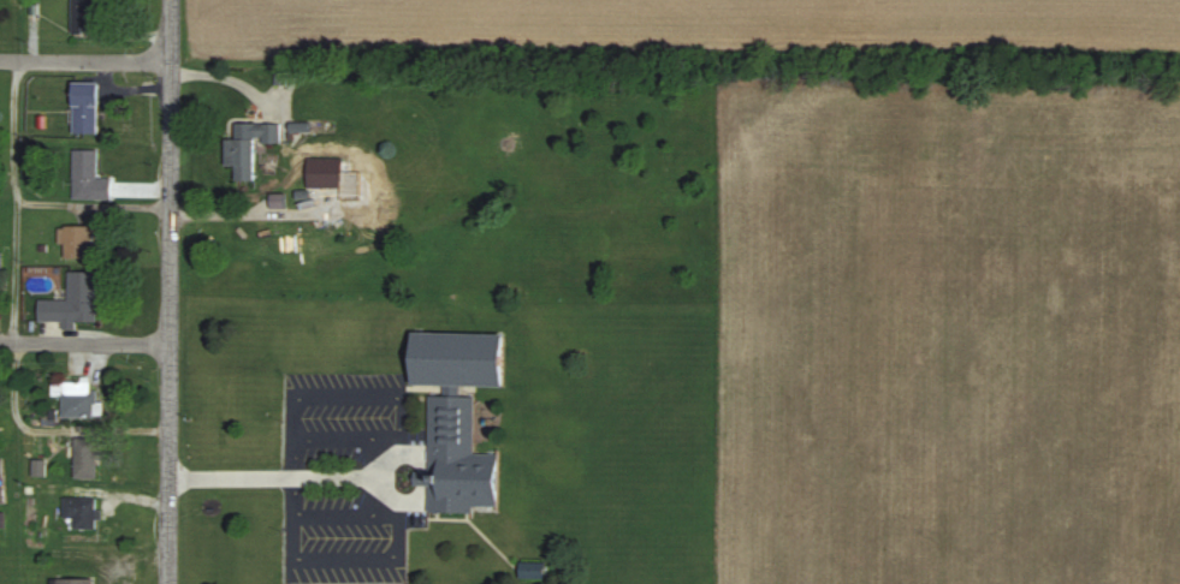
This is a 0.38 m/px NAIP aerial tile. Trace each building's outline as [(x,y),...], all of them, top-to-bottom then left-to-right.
[(97,34),(98,0),(74,0),(73,34),(97,34)] [(99,82),(73,83),(74,134),(100,134),(99,82)] [(256,181),(256,142),(282,142),(282,124),(237,124),(237,140),(227,140),(227,166),(237,167),(237,181),(256,181)] [(99,150),(75,150),(74,188),(94,189),(94,198),(113,198),(113,177),(99,177),(99,150)] [(344,188),(344,158),(308,159),(309,188),(344,188)] [(94,259),(95,227),(60,227),(60,245),(67,245),(67,258),(94,259)] [(41,301),(41,322),(65,322),(65,329),(77,330),(78,322),(99,322),(100,272),(71,272),(70,301),(41,301)] [(508,335),(416,332),(414,385),(506,388),(508,335)] [(53,382),(53,397),(63,397),(63,418),(102,417),(102,391),(93,391),(93,382),(53,382)] [(477,397),(431,396),(430,474),(416,473),(416,486),(430,486),(429,513),(474,514),(474,506),(500,507),(501,455),(476,454),(477,397)] [(75,479),(99,479),(99,439),(76,439),(75,479)] [(33,477),(48,478),(48,460),(34,460),(33,477)] [(75,529),(99,530),(100,498),(66,497),(65,518),(75,518),(75,529)] [(522,579),(547,579),(547,563),(522,563),(522,579)]
